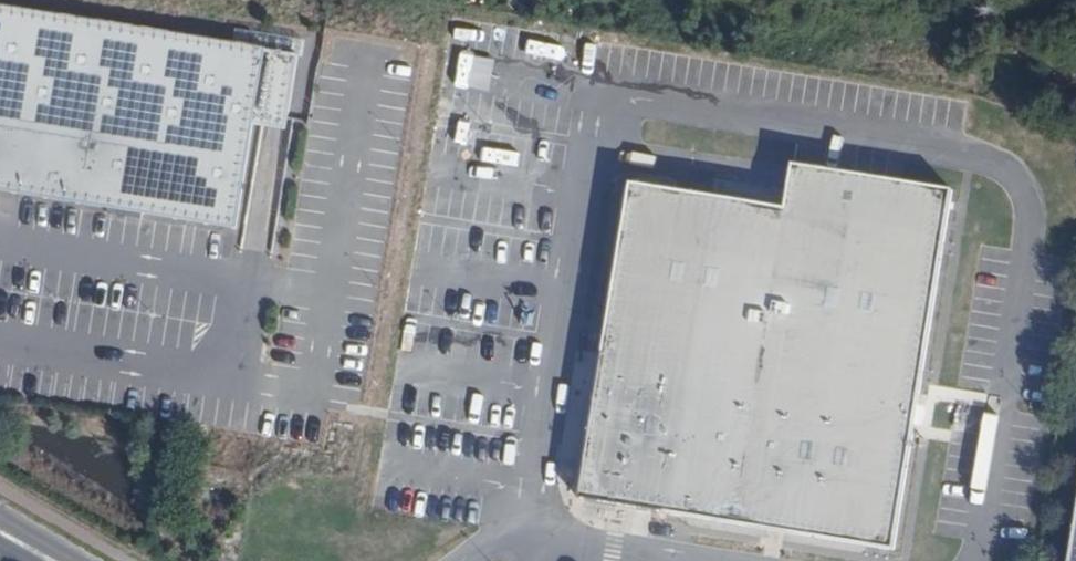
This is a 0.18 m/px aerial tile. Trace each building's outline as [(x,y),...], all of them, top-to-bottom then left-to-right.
[(244,229),(263,112),(297,117),(307,53),(0,4),(0,189),(244,229)] [(782,215),(627,190),(576,503),(890,555),(949,197),(789,171),(782,215)]
